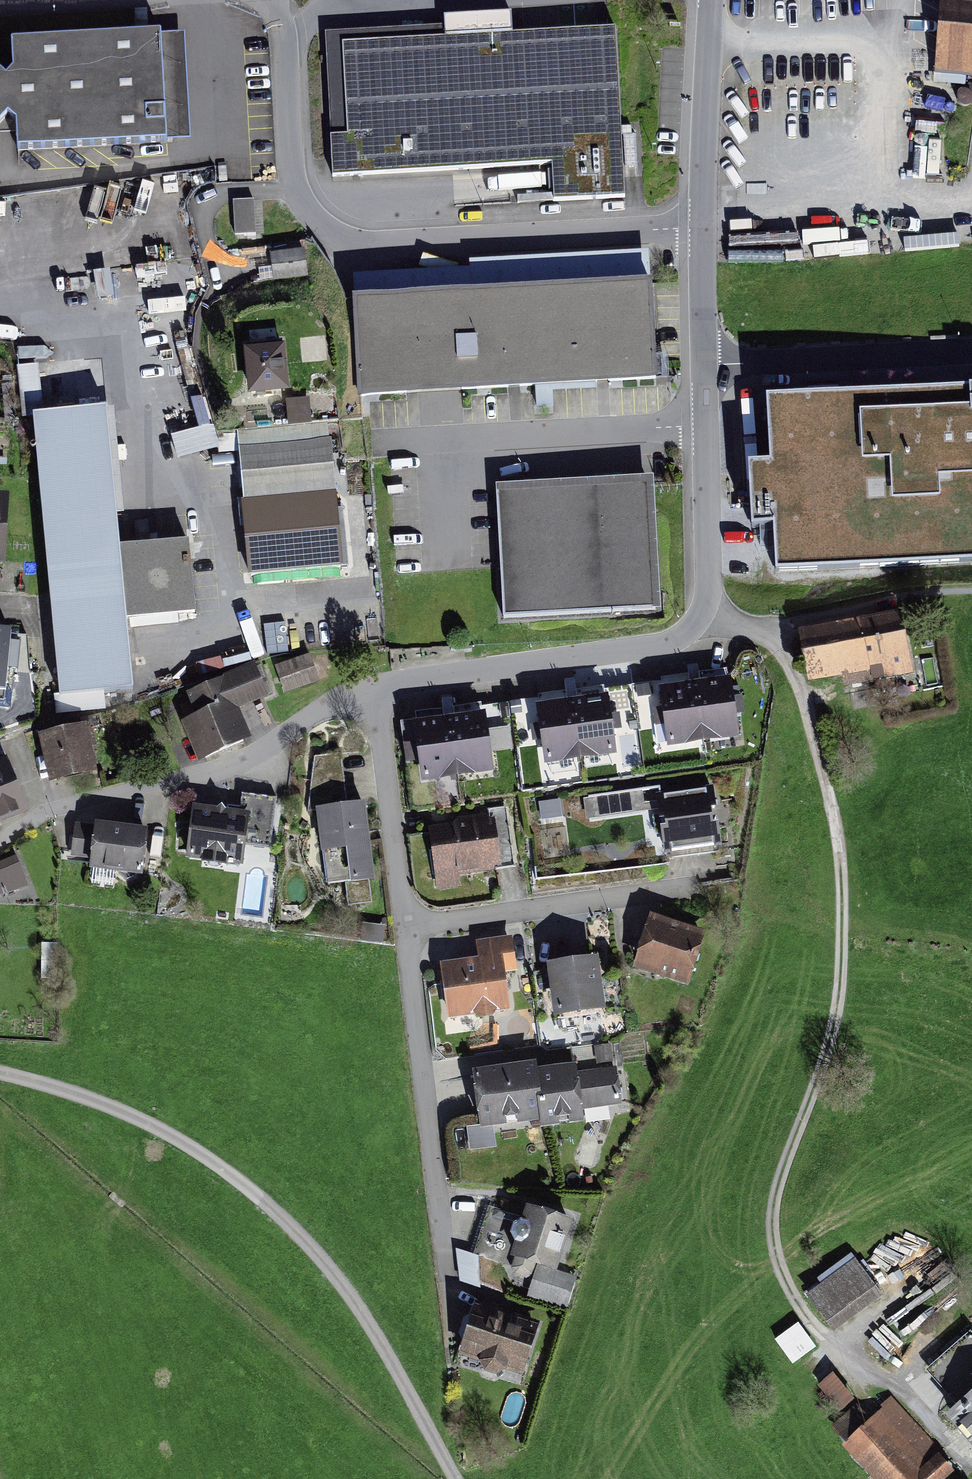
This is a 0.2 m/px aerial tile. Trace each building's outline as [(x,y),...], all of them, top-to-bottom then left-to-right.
[(936,71),(971,73),(971,1),(953,0),(940,0),(936,71)] [(6,76),(0,71),(0,124),(7,116),(17,121),(19,150),(166,142),(160,33),(12,40),(13,68),(6,76)] [(615,36),(349,52),(355,142),(331,143),(334,182),(558,168),(560,203),(625,199),(615,36)] [(254,200),(233,201),(235,234),(255,233),(254,200)] [(303,249),(270,253),(274,278),(307,274),(303,249)] [(353,279),(354,303),(651,286),(649,255),(469,265),(469,272),(353,279)] [(351,303),(357,402),(656,385),(651,286),(354,303),(351,303)] [(244,350),(248,394),(288,390),(284,346),(244,350)] [(766,400),(770,466),(749,467),(752,528),(774,527),(777,573),(971,562),(971,389),(766,400)] [(36,419),(60,696),(133,690),(127,619),(192,614),(185,543),(120,549),(108,412),(36,419)] [(221,451),(238,451),(238,436),(221,436),(221,451)] [(240,449),(253,576),(342,568),(330,440),(240,449)] [(504,494),(509,622),(664,615),(658,487),(504,494)] [(6,573),(10,505),(0,505),(0,572),(6,573)] [(810,685),(913,662),(902,612),(799,634),(810,685)] [(286,649),(283,623),(266,625),(269,651),(286,649)] [(11,640),(0,639),(0,705),(4,705),(11,640)] [(308,656),(276,668),(285,693),(318,681),(308,656)] [(181,701),(207,757),(252,736),(240,711),(270,697),(256,666),(181,701)] [(655,698),(661,750),(737,741),(731,689),(655,698)] [(536,720),(543,770),(615,760),(607,710),(536,720)] [(40,739),(51,781),(97,770),(86,727),(40,739)] [(423,783),(493,775),(488,727),(418,734),(423,783)] [(27,814),(4,755),(0,756),(0,824),(27,814)] [(188,809),(181,867),(237,873),(242,830),(273,833),(277,800),(243,796),(241,815),(188,809)] [(662,802),(666,855),(725,850),(721,797),(662,802)] [(345,879),(373,875),(365,806),(321,811),(326,854),(342,852),(345,879)] [(445,879),(511,870),(505,822),(439,832),(445,879)] [(98,824),(92,867),(142,874),(148,831),(98,824)] [(26,886),(15,857),(0,863),(0,896),(26,886)] [(635,969),(690,985),(705,936),(650,920),(635,969)] [(441,965),(447,1019),(508,1013),(504,973),(517,972),(513,939),(478,943),(479,961),(441,965)] [(600,959),(547,967),(555,1017),(608,1009),(600,959)] [(576,1065),(470,1079),(477,1133),(583,1120),(581,1109),(625,1104),(621,1070),(578,1076),(576,1065)] [(556,1271),(570,1223),(526,1211),(513,1258),(537,1266),(556,1271)] [(460,1259),(460,1282),(475,1282),(476,1259),(460,1259)] [(854,1262),(805,1296),(830,1333),(879,1299),(854,1262)] [(556,1271),(537,1266),(528,1298),(567,1309),(576,1277),(556,1271)] [(461,1356),(524,1378),(542,1327),(478,1306),(461,1356)] [(800,1322),(776,1339),(793,1364),(817,1347),(800,1322)] [(926,1372),(959,1409),(971,1398),(971,1333),(971,1332),(926,1372)] [(833,1373),(816,1387),(840,1414),(856,1399),(833,1373)] [(948,1419),(971,1446),(971,1398),(959,1409),(948,1419)] [(846,1444),(878,1478),(946,1478),(956,1470),(892,1402),(872,1420),(848,1443),(846,1444)] [(856,1404),(832,1426),(848,1443),(872,1420),(856,1404)]
